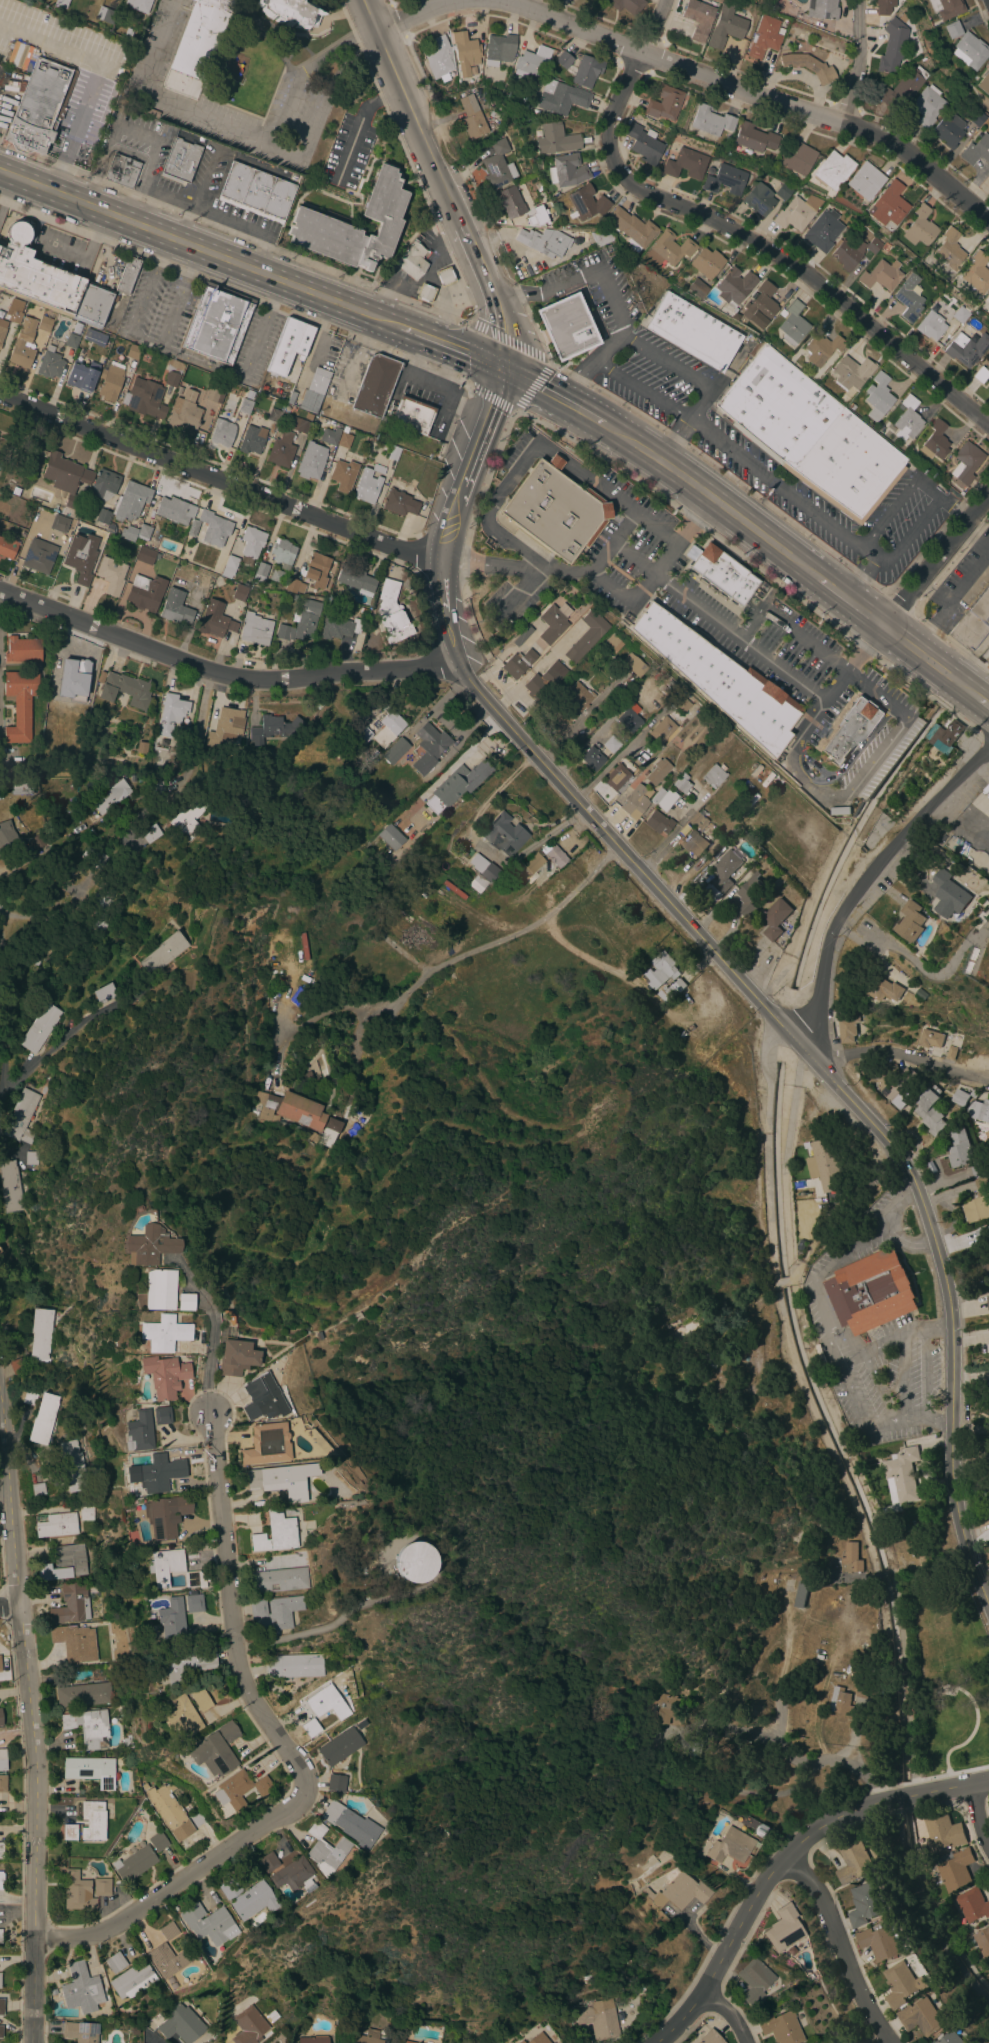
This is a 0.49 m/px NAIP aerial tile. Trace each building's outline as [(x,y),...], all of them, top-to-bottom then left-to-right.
[(54,5),(56,0),(69,0),(65,9),(54,5)] [(123,5),(125,0),(151,0),(146,14),(123,5)] [(194,2),(189,0),(234,0),(229,12),(231,13),(227,22),(203,82),(167,68),(194,2)] [(258,2),(259,0),(302,0),(302,2),(320,15),(315,28),(295,24),(285,22),(276,18),(262,8),(263,5),(258,2)] [(606,2),(608,0),(643,0),(646,3),(633,18),(621,8),(617,12),(606,2)] [(700,2),(701,0),(709,0),(707,5),(716,8),(709,26),(710,26),(707,34),(703,44),(689,39),(695,25),(696,26),(697,23),(681,17),(687,0),(694,0),(700,2)] [(805,9),(807,0),(836,0),(835,7),(838,7),(836,21),(805,17),(806,9),(805,9)] [(875,15),(875,0),(895,0),(895,6),(890,7),(890,15),(875,15)] [(932,14),(926,0),(960,0),(965,11),(955,16),(954,15),(940,22),(936,13),(932,14)] [(748,21),(741,40),(725,34),(723,37),(726,38),(720,51),(706,45),(720,11),(719,11),(723,2),(735,7),(732,15),(748,21)] [(115,12),(110,24),(94,18),(99,6),(115,12)] [(901,61),(898,60),(896,69),(890,73),(876,71),(879,55),(882,56),(887,34),(882,29),(893,16),(896,19),(902,11),(909,17),(903,25),(908,29),(901,61)] [(761,14),(780,21),(777,27),(784,30),(776,52),(765,47),(764,51),(763,50),(759,61),(745,56),(750,42),(753,43),(757,34),(754,33),(761,14)] [(962,34),(948,39),(942,26),(956,20),(962,34)] [(479,64),(457,67),(453,44),(452,44),(451,33),(465,30),(466,41),(475,39),(479,64)] [(976,39),(988,49),(988,56),(987,58),(985,57),(973,71),(966,65),(965,66),(950,53),(954,48),(951,46),(962,34),(964,31),(975,40),(976,39)] [(441,83),(439,78),(433,80),(425,64),(427,64),(423,56),(436,51),(431,40),(443,34),(449,47),(451,46),(454,69),(446,73),(449,79),(441,83)] [(497,61),(496,67),(484,66),(485,60),(484,60),(486,49),(484,49),(485,44),(486,44),(487,35),(504,38),(505,34),(516,36),(514,49),(515,50),(510,63),(497,61)] [(5,65),(25,70),(31,47),(12,41),(5,65)] [(534,55),(538,45),(551,49),(546,63),(541,62),(536,77),(526,73),(525,78),(513,74),(514,69),(513,68),(517,56),(520,57),(522,51),(534,55)] [(564,70),(553,61),(562,50),(573,60),(564,70)] [(12,117),(35,57),(36,57),(37,52),(74,67),(77,73),(73,84),(68,82),(55,116),(58,117),(56,123),(54,122),(51,131),(54,133),(50,144),(47,143),(42,156),(31,151),(24,154),(14,150),(11,144),(11,143),(2,140),(12,116),(12,117)] [(598,61),(598,60),(605,62),(600,74),(597,73),(593,82),(592,81),(589,89),(579,85),(579,87),(575,85),(576,84),(570,82),(572,76),(573,76),(582,54),(598,61)] [(788,54),(805,54),(821,63),(823,62),(826,67),(830,65),(836,78),(820,86),(814,74),(802,66),(798,66),(798,68),(794,68),(794,66),(789,66),(781,68),(780,64),(779,64),(778,60),(779,60),(779,56),(788,54)] [(984,67),(988,61),(988,92),(986,96),(974,86),(988,69),(984,67)] [(897,114),(876,98),(885,87),(890,91),(909,68),(914,72),(918,67),(928,74),(923,80),(924,80),(897,114)] [(585,109),(570,103),(564,117),(545,110),(545,111),(535,107),(541,91),(540,91),(546,78),(572,88),(572,87),(591,94),(585,109)] [(673,121),(657,115),(656,119),(642,113),(648,99),(659,103),(661,98),(655,95),(660,82),(670,86),(669,87),(684,93),(683,94),(673,121)] [(940,93),(937,96),(946,103),(933,118),(934,120),(926,130),(915,122),(920,116),(908,106),(925,86),(927,87),(930,84),(940,93)] [(488,132),(469,141),(460,120),(465,118),(457,99),(471,93),(488,132)] [(696,108),(695,107),(697,102),(715,109),(713,114),(721,117),(723,113),(736,118),(731,132),(720,128),(716,137),(689,126),(696,108)] [(973,106),(986,117),(977,128),(964,116),(973,106)] [(505,113),(498,121),(492,116),(491,117),(488,114),(491,111),(494,112),(498,107),(505,113)] [(965,124),(961,129),(964,132),(954,144),(956,145),(951,151),(943,144),(944,142),(940,139),(939,140),(929,133),(945,114),(949,118),(953,113),(965,124)] [(779,136),(773,150),(762,146),(759,153),(732,143),(738,127),(737,127),(740,120),(755,125),(753,130),(765,134),(766,131),(779,136)] [(560,121),(562,136),(579,133),(581,145),(580,145),(581,149),(579,150),(578,149),(560,152),(543,154),(543,153),(536,154),(534,138),(541,137),(539,124),(560,121)] [(642,127),(640,131),(645,133),(648,129),(656,133),(653,139),(664,145),(653,167),(639,160),(641,156),(629,149),(634,140),(624,135),(632,121),(642,127)] [(984,133),(988,137),(988,165),(978,157),(971,166),(958,156),(969,142),(973,146),(984,133)] [(730,138),(727,145),(722,143),(725,136),(730,138)] [(175,137),(181,139),(181,141),(191,145),(192,144),(202,148),(201,149),(203,149),(200,156),(199,155),(189,184),(182,181),(181,184),(160,175),(175,137)] [(511,162),(517,175),(511,178),(512,181),(488,191),(482,177),(488,175),(486,169),(485,170),(480,160),(486,157),(486,158),(495,154),(490,143),(493,142),(504,138),(510,151),(500,155),(505,165),(511,162)] [(816,153),(802,178),(778,163),(792,139),(816,153)] [(708,157),(701,176),(699,181),(685,176),(687,170),(679,167),(675,179),(660,173),(665,159),(674,162),(679,147),(708,157)] [(840,157),(843,154),(855,164),(832,192),(825,185),(822,188),(810,178),(812,175),(811,174),(831,150),(840,157)] [(140,164),(138,171),(131,190),(103,179),(113,153),(140,164)] [(571,154),(577,153),(579,166),(584,164),(591,177),(585,180),(584,180),(575,185),(556,188),(555,182),(549,183),(547,168),(553,167),(551,157),(571,154)] [(844,183),(864,160),(886,179),(866,202),(844,183)] [(296,186),(282,224),(217,200),(232,161),(296,186)] [(747,173),(740,192),(741,193),(739,197),(726,192),(728,187),(719,184),(715,194),(700,188),(701,185),(706,175),(713,178),(720,162),(747,173)] [(379,163),(396,169),(394,172),(397,174),(396,178),(401,179),(397,189),(408,193),(398,219),(402,220),(387,260),(381,257),(377,265),(372,263),(368,272),(363,270),(364,269),(354,265),(353,268),(288,243),(291,236),(286,234),(289,225),(291,225),(292,222),(291,222),(297,206),(362,231),(360,235),(366,237),(367,235),(373,237),(379,222),(359,215),(379,163)] [(707,168),(710,167),(713,168),(714,171),(713,174),(710,175),(707,174),(706,171),(707,168)] [(888,234),(880,228),(881,227),(864,213),(893,178),(903,187),(897,195),(910,207),(888,234)] [(748,209),(745,206),(746,204),(743,202),(742,203),(740,202),(757,181),(773,194),(770,197),(776,201),(762,218),(749,207),(748,209)] [(584,185),(583,184),(587,182),(594,194),(589,196),(593,202),(599,194),(611,204),(601,217),(595,212),(580,221),(576,215),(569,219),(564,211),(572,207),(566,195),(584,185)] [(783,182),(792,190),(784,201),(774,193),(783,182)] [(504,188),(505,188),(514,184),(522,203),(523,203),(527,211),(520,214),(521,215),(518,216),(518,215),(507,220),(504,212),(503,212),(494,193),(500,190),(504,188)] [(780,210),(782,211),(794,195),(803,202),(809,195),(822,201),(814,212),(815,212),(798,234),(787,225),(783,230),(771,220),(780,210)] [(548,200),(555,217),(553,218),(553,220),(542,226),(540,223),(532,226),(526,213),(535,209),(534,207),(548,200)] [(917,216),(912,212),(920,202),(930,210),(923,219),(927,222),(928,221),(938,230),(925,246),(917,240),(912,245),(900,236),(917,216)] [(611,221),(606,217),(614,207),(614,206),(615,205),(628,216),(630,214),(642,224),(646,220),(658,230),(656,233),(655,233),(648,242),(649,243),(645,248),(644,247),(642,250),(639,248),(636,253),(629,247),(630,245),(626,241),(628,238),(619,231),(618,232),(617,230),(616,231),(612,228),(613,227),(609,224),(611,221)] [(826,205),(838,216),(835,220),(843,227),(830,242),(832,244),(823,254),(801,236),(826,205)] [(72,316),(0,288),(0,247),(3,248),(5,243),(7,244),(8,241),(6,238),(5,235),(5,232),(6,229),(8,226),(11,223),(14,222),(17,221),(20,222),(25,224),(27,226),(29,229),(30,232),(30,236),(28,239),(27,242),(25,244),(22,244),(20,245),(20,246),(30,250),(32,251),(29,258),(83,279),(85,280),(84,283),(85,283),(72,316)] [(944,240),(943,239),(945,237),(942,235),(949,226),(960,235),(953,242),(957,246),(956,247),(965,254),(954,267),(955,268),(952,271),(943,263),(944,262),(933,253),(944,240)] [(533,232),(531,235),(534,237),(534,236),(538,238),(541,232),(543,229),(555,230),(560,233),(572,239),(567,249),(564,248),(558,258),(552,255),(550,259),(513,239),(519,228),(527,233),(528,231),(528,229),(533,232)] [(649,248),(648,248),(665,228),(673,234),(672,234),(674,236),(670,240),(678,247),(686,237),(697,247),(695,250),(694,249),(687,258),(682,254),(671,267),(670,266),(669,266),(667,264),(667,263),(662,259),(657,266),(644,254),(649,248)] [(841,241),(843,239),(851,245),(855,241),(857,243),(859,241),(866,245),(873,236),(882,244),(873,255),(864,247),(861,256),(847,273),(840,268),(842,265),(829,255),(835,247),(833,245),(838,238),(841,241)] [(393,264),(412,239),(426,251),(421,258),(428,264),(422,274),(414,281),(393,264)] [(891,246),(886,252),(881,248),(885,242),(891,246)] [(708,281),(688,264),(702,247),(709,253),(712,249),(721,256),(725,260),(708,281)] [(982,266),(988,273),(988,275),(988,276),(988,284),(980,295),(974,291),(975,290),(959,277),(973,260),(970,258),(977,249),(988,258),(982,266)] [(127,295),(115,291),(130,253),(142,257),(140,261),(127,295)] [(880,259),(888,266),(894,259),(900,264),(896,269),(903,275),(889,292),(879,284),(878,285),(873,281),(867,289),(856,280),(863,271),(867,274),(880,259)] [(730,268),(730,267),(731,265),(740,273),(737,276),(740,279),(747,270),(758,280),(733,309),(717,295),(720,292),(714,287),(730,268)] [(449,266),(455,281),(440,287),(434,272),(449,266)] [(919,297),(920,296),(923,299),(919,305),(921,308),(916,314),(917,315),(910,324),(899,315),(906,308),(892,296),(901,286),(900,285),(911,272),(919,278),(915,284),(921,290),(918,293),(918,297),(919,297)] [(708,288),(700,299),(686,288),(695,277),(708,288)] [(776,304),(775,306),(777,308),(760,329),(741,314),(745,310),(744,310),(745,308),(743,306),(746,302),(749,304),(754,297),(752,296),(757,291),(755,290),(764,279),(775,288),(768,298),(776,304)] [(229,366),(180,346),(205,281),(214,285),(212,289),(245,302),(247,297),(255,300),(253,305),(229,366)] [(113,294),(111,301),(99,330),(71,319),(72,316),(85,283),(113,294)] [(435,289),(429,303),(415,298),(421,283),(435,289)] [(599,344),(556,362),(534,310),(565,296),(576,291),(599,344)] [(743,336),(722,373),(656,335),(655,336),(651,334),(652,333),(647,330),(647,331),(643,329),(647,323),(646,322),(649,317),(650,318),(666,291),(743,336)] [(810,326),(796,344),(795,343),(792,347),(781,337),(784,334),(777,328),(788,313),(784,310),(793,298),(803,306),(796,315),(810,326)] [(963,308),(965,307),(969,311),(968,312),(970,313),(961,324),(951,316),(960,305),(963,308)] [(18,325),(7,320),(11,309),(22,314),(18,325)] [(777,313),(782,309),(787,313),(783,318),(777,313)] [(936,314),(944,320),(942,322),(946,326),(934,341),(928,336),(926,338),(921,334),(914,328),(929,309),(936,314)] [(53,320),(48,333),(36,329),(41,315),(47,318),(53,320)] [(28,369),(7,361),(24,317),(33,320),(28,331),(34,334),(30,344),(24,342),(23,346),(35,350),(35,351),(28,369)] [(314,329),(304,357),(296,354),(289,373),(286,372),(283,378),(266,371),(286,318),(314,329)] [(78,335),(71,332),(75,322),(83,325),(78,335)] [(107,336),(102,348),(95,345),(96,344),(82,339),(86,328),(107,336)] [(983,332),(988,337),(988,344),(978,358),(976,357),(967,369),(952,357),(951,359),(942,352),(950,342),(950,341),(958,331),(974,344),(983,332)] [(64,345),(69,332),(80,337),(75,350),(64,345)] [(822,339),(824,337),(829,342),(835,334),(846,343),(839,352),(835,348),(817,369),(805,359),(810,353),(803,348),(805,346),(804,345),(806,343),(807,343),(815,333),(822,339)] [(907,460),(904,464),(903,464),(902,465),(905,468),(859,526),(780,464),(730,425),(733,420),(714,405),(752,358),(747,354),(760,339),(907,460)] [(130,343),(141,348),(136,361),(125,356),(130,343)] [(60,356),(59,359),(60,360),(60,359),(62,360),(65,361),(58,378),(52,376),(51,379),(47,377),(47,378),(35,373),(44,350),(45,350),(60,356)] [(390,358),(390,359),(400,363),(389,392),(379,419),(349,408),(353,399),(351,398),(369,350),(390,358)] [(857,366),(864,357),(875,366),(856,390),(850,385),(845,391),(834,382),(839,376),(831,370),(844,355),(857,366)] [(113,403),(101,398),(102,396),(97,394),(102,379),(98,378),(105,359),(110,361),(111,361),(123,366),(123,377),(113,403)] [(165,365),(168,359),(184,365),(181,372),(165,365)] [(90,392),(89,392),(88,394),(78,390),(78,389),(64,383),(73,360),(88,366),(89,361),(99,365),(97,371),(98,371),(90,392)] [(985,369),(988,364),(988,376),(988,375),(981,384),(972,377),(980,366),(985,369)] [(315,414),(297,407),(304,389),(306,390),(315,366),(329,372),(330,373),(320,400),(315,414)] [(175,388),(163,384),(166,379),(164,378),(166,373),(167,373),(169,370),(180,375),(175,388)] [(870,384),(873,387),(876,383),(871,379),(879,370),(889,379),(883,386),(888,390),(886,392),(895,399),(893,401),(894,401),(892,404),(891,403),(890,405),(891,405),(889,408),(889,407),(888,408),(889,409),(887,410),(886,410),(875,423),(865,415),(872,407),(867,403),(865,402),(865,401),(864,400),(866,397),(865,397),(867,394),(864,391),(870,384)] [(158,403),(167,407),(163,420),(154,417),(143,413),(142,416),(126,410),(127,408),(125,407),(126,405),(121,404),(125,392),(127,393),(134,377),(145,381),(145,380),(160,385),(160,387),(164,388),(158,403)] [(220,391),(216,404),(204,399),(209,387),(220,391)] [(175,410),(179,401),(173,399),(175,393),(182,395),(180,399),(193,403),(192,406),(202,409),(200,413),(201,414),(195,430),(187,427),(186,431),(166,424),(171,409),(175,410)] [(911,439),(906,436),(902,442),(893,435),(898,430),(892,425),(905,408),(899,403),(907,393),(918,402),(911,411),(925,422),(911,439)] [(433,411),(424,436),(423,435),(423,436),(388,422),(399,395),(434,408),(433,411)] [(253,402),(248,415),(237,410),(242,398),(253,402)] [(271,408),(282,412),(277,424),(266,420),(271,408)] [(310,421),(303,418),(306,412),(313,415),(310,421)] [(260,427),(267,430),(263,439),(265,439),(259,455),(253,453),(254,452),(247,450),(246,454),(237,451),(251,414),(263,418),(260,427)] [(311,423),(306,435),(289,428),(293,417),(311,423)] [(940,461),(933,455),(929,459),(918,450),(931,434),(930,433),(933,429),(928,426),(936,417),(947,426),(940,435),(945,439),(945,440),(949,443),(947,445),(948,446),(946,448),(948,450),(940,461)] [(229,447),(228,447),(227,449),(221,446),(221,445),(216,443),(216,444),(209,442),(210,440),(209,440),(215,423),(214,423),(216,418),(235,425),(235,427),(234,430),(235,431),(229,447)] [(347,449),(337,445),(344,426),(348,428),(346,433),(353,436),(347,449)] [(335,446),(319,440),(323,428),(333,432),(335,427),(341,429),(335,446)] [(289,444),(296,447),(287,469),(278,465),(278,467),(274,465),(274,464),(265,460),(274,438),(279,440),(283,429),(294,433),(289,444)] [(317,480),(307,477),(306,480),(297,476),(298,473),(296,472),(307,440),(313,442),(313,443),(327,449),(326,453),(327,453),(320,472),(317,480)] [(985,456),(970,474),(973,477),(965,487),(948,473),(958,461),(952,456),(965,440),(971,445),(971,444),(985,456)] [(396,461),(386,458),(391,445),(401,448),(396,461)] [(51,510),(52,509),(53,509),(54,506),(53,506),(54,504),(63,508),(66,500),(65,500),(67,493),(51,487),(53,482),(41,477),(46,465),(45,464),(47,457),(46,457),(49,452),(50,452),(51,449),(61,453),(59,458),(64,460),(64,459),(72,462),(71,463),(83,467),(82,468),(94,473),(91,482),(90,482),(88,485),(78,481),(73,494),(84,499),(76,520),(51,510)] [(546,463),(553,454),(564,462),(557,472),(582,490),(585,487),(587,489),(603,500),(602,503),(609,501),(611,518),(605,519),(606,521),(586,548),(582,545),(567,565),(498,512),(538,458),(546,463)] [(347,495),(335,490),(338,483),(328,479),(335,459),(347,464),(348,460),(359,465),(347,495)] [(380,485),(373,504),(358,499),(357,500),(355,499),(355,498),(352,497),(354,490),(353,490),(354,488),(355,488),(356,486),(355,486),(356,484),(356,485),(357,483),(356,483),(357,482),(358,479),(357,479),(358,477),(359,477),(363,467),(371,470),(373,463),(385,468),(383,475),(372,471),(370,478),(375,480),(377,476),(383,478),(380,485)] [(105,501),(104,501),(103,503),(99,501),(100,499),(89,495),(99,468),(121,476),(114,495),(105,501)] [(153,490),(148,504),(142,502),(136,518),(135,517),(134,519),(131,517),(129,521),(121,518),(120,522),(113,519),(114,516),(113,515),(126,480),(153,490)] [(18,496),(11,493),(13,486),(20,489),(18,496)] [(389,489),(390,487),(393,488),(392,489),(394,490),(399,492),(399,491),(403,493),(403,494),(410,497),(409,499),(420,503),(415,516),(405,512),(403,516),(381,508),(389,489)] [(160,497),(169,500),(170,497),(197,507),(192,519),(189,518),(185,526),(154,514),(157,505),(160,497)] [(106,525),(95,521),(100,508),(111,513),(106,525)] [(212,513),(211,515),(233,523),(228,537),(225,536),(220,548),(200,541),(207,524),(197,520),(201,508),(212,513)] [(68,520),(68,519),(75,522),(73,528),(67,525),(64,534),(49,528),(54,514),(68,520)] [(192,519),(200,522),(194,538),(186,535),(192,519)] [(116,526),(114,531),(113,534),(111,534),(105,532),(108,524),(109,525),(110,523),(116,526)] [(138,530),(140,523),(152,528),(147,539),(136,535),(138,530)] [(136,535),(133,542),(118,537),(121,528),(125,529),(126,526),(138,530),(136,535)] [(267,534),(261,548),(260,547),(255,560),(253,559),(252,563),(248,561),(241,558),(242,555),(240,554),(244,544),(243,544),(244,541),(240,540),(242,533),(241,533),(243,530),(245,526),(267,534)] [(95,550),(97,551),(89,574),(91,575),(86,588),(85,587),(84,588),(76,585),(76,584),(75,583),(79,572),(73,570),(73,568),(61,564),(73,534),(85,539),(87,534),(99,539),(95,550)] [(6,558),(0,555),(0,537),(7,540),(7,539),(9,540),(9,539),(19,543),(18,545),(11,560),(9,559),(9,560),(6,559),(6,558)] [(57,547),(47,575),(44,574),(43,575),(37,573),(38,571),(21,565),(31,538),(57,547)] [(291,561),(292,561),(288,571),(280,568),(281,564),(278,562),(277,563),(274,562),(275,561),(272,560),(274,555),(269,553),(275,538),(278,539),(278,538),(282,540),(282,539),(287,541),(287,542),(290,543),(290,544),(297,547),(291,561)] [(759,581),(739,608),(725,597),(723,599),(698,580),(700,578),(687,568),(692,561),(684,555),(691,545),(700,551),(707,542),(759,581)] [(160,554),(158,560),(154,558),(151,566),(135,560),(140,547),(160,554)] [(323,590),(315,588),(314,590),(311,589),(312,586),(311,586),(313,581),(299,576),(301,570),(304,571),(306,567),(305,566),(306,563),(307,564),(312,551),(331,558),(324,577),(327,578),(323,590)] [(232,576),(231,576),(230,579),(220,576),(228,554),(239,559),(232,576)] [(119,586),(121,587),(117,598),(115,597),(114,598),(103,593),(108,582),(102,580),(102,578),(94,575),(99,563),(97,563),(99,559),(100,559),(102,556),(112,560),(111,562),(119,564),(119,563),(127,566),(119,586)] [(262,584),(252,580),(259,562),(269,566),(262,584)] [(365,572),(364,575),(377,580),(370,598),(357,593),(358,590),(335,581),(342,563),(365,572)] [(284,573),(280,584),(269,579),(273,568),(284,573)] [(161,597),(160,597),(154,614),(145,611),(146,610),(143,609),(142,611),(141,610),(140,611),(128,606),(130,602),(124,600),(134,574),(151,581),(153,575),(167,581),(161,597)] [(302,594),(295,591),(295,593),(284,590),(289,577),(299,581),(299,582),(305,585),(302,594)] [(383,578),(399,583),(394,602),(396,606),(398,605),(401,606),(402,609),(401,610),(408,625),(400,628),(404,637),(387,645),(383,636),(386,635),(377,615),(380,612),(376,611),(379,606),(378,605),(381,600),(378,599),(383,578)] [(762,581),(769,586),(759,600),(754,595),(758,590),(756,588),(762,581)] [(947,634),(988,583),(988,628),(970,652),(947,634)] [(248,588),(243,602),(231,598),(236,584),(248,588)] [(180,605),(194,611),(189,624),(179,620),(177,624),(159,617),(165,602),(163,602),(169,586),(185,593),(180,605)] [(220,615),(228,618),(228,620),(240,624),(237,634),(224,629),(221,639),(207,633),(206,634),(196,630),(208,598),(224,604),(220,615)] [(318,617),(317,617),(311,640),(300,637),(300,640),(293,638),(292,640),(288,639),(287,641),(274,638),(278,624),(294,628),(296,622),(291,621),(295,605),(301,607),(301,606),(302,607),(304,599),(322,603),(318,617)] [(628,629),(643,608),(642,607),(645,603),(646,604),(649,600),(652,602),(656,604),(655,605),(663,611),(664,610),(667,613),(671,617),(671,616),(676,620),(682,625),(682,624),(687,628),(686,628),(689,630),(690,630),(694,633),(694,634),(696,636),(697,635),(701,638),(701,639),(704,641),(709,644),(708,645),(715,650),(716,649),(721,653),(721,654),(725,657),(725,656),(730,660),(730,661),(735,665),(736,664),(740,668),(743,671),(746,667),(802,708),(799,713),(799,714),(788,729),(786,731),(791,735),(778,751),(783,755),(777,763),(772,759),(772,760),(628,629)] [(567,618),(564,621),(568,625),(558,636),(557,636),(548,646),(537,637),(547,626),(538,618),(551,603),(567,618)] [(368,610),(366,620),(361,619),(359,613),(360,608),(368,610)] [(610,626),(580,657),(569,647),(588,627),(580,620),(591,608),(610,626)] [(259,617),(259,619),(273,622),(267,646),(238,640),(245,610),(254,612),(253,615),(259,617)] [(633,618),(629,624),(621,617),(625,612),(633,618)] [(362,620),(360,631),(363,632),(361,641),(356,640),(358,634),(351,633),(350,637),(341,635),(340,639),(330,637),(329,640),(319,638),(322,625),(320,624),(322,615),(325,616),(325,615),(352,622),(353,618),(362,620)] [(615,652),(612,649),(610,651),(607,648),(605,650),(603,648),(605,645),(602,643),(612,633),(623,643),(615,652)] [(4,653),(7,653),(7,636),(16,636),(16,639),(40,639),(40,662),(4,662),(4,653)] [(538,656),(514,681),(500,667),(513,653),(518,657),(520,655),(521,656),(529,648),(538,656)] [(75,686),(53,682),(59,651),(68,653),(67,657),(86,661),(86,662),(94,663),(90,683),(76,680),(75,686)] [(633,654),(647,668),(638,678),(623,664),(633,654)] [(555,659),(557,661),(560,659),(568,666),(565,669),(567,670),(536,703),(526,694),(528,692),(522,686),(534,673),(539,677),(555,659)] [(102,684),(96,682),(100,671),(106,673),(102,684)] [(150,684),(147,691),(150,692),(148,697),(150,698),(144,712),(127,705),(130,696),(116,691),(111,703),(113,704),(111,710),(105,707),(107,702),(97,698),(107,671),(118,676),(119,674),(135,680),(135,678),(150,684)] [(14,701),(5,701),(5,696),(4,696),(3,672),(38,672),(38,684),(36,684),(36,696),(30,696),(30,743),(26,743),(26,744),(23,744),(23,743),(22,743),(22,744),(17,744),(17,743),(10,743),(10,744),(5,744),(5,743),(4,743),(4,733),(2,733),(2,728),(4,728),(4,727),(14,727),(14,701)] [(586,704),(588,706),(585,708),(584,707),(570,721),(561,712),(566,707),(558,700),(576,681),(592,698),(586,704)] [(667,683),(672,687),(665,695),(660,691),(664,686),(665,686),(667,683)] [(190,702),(188,712),(185,711),(184,717),(181,717),(180,724),(173,723),(170,738),(156,735),(159,717),(160,717),(164,693),(178,695),(177,700),(190,702)] [(681,715),(670,705),(680,694),(682,696),(685,693),(694,701),(681,715)] [(863,697),(862,699),(864,701),(865,700),(875,707),(874,708),(876,709),(877,708),(881,711),(880,712),(882,713),(880,715),(881,716),(878,721),(876,720),(872,727),(873,728),(870,732),(868,731),(860,742),(862,743),(860,746),(858,745),(857,746),(855,745),(846,757),(848,759),(844,763),(846,765),(843,768),(842,767),(841,767),(819,751),(841,721),(839,720),(852,702),(851,701),(855,696),(856,697),(857,695),(859,696),(860,695),(863,697)] [(383,726),(379,721),(386,714),(381,709),(386,704),(406,724),(394,736),(395,737),(383,749),(371,738),(383,726)] [(52,723),(50,723),(49,731),(42,730),(46,707),(54,708),(52,723)] [(238,710),(244,711),(242,718),(244,718),(241,736),(222,733),(222,734),(221,734),(219,748),(204,745),(207,731),(214,732),(216,718),(217,718),(219,707),(238,711),(238,710)] [(630,734),(615,719),(627,707),(642,721),(630,734)] [(261,727),(261,715),(269,714),(269,717),(281,717),(282,723),(289,723),(295,716),(304,724),(295,734),(286,735),(286,737),(279,737),(279,735),(268,735),(268,737),(262,737),(262,742),(250,742),(249,728),(261,727)] [(676,727),(659,745),(647,733),(649,730),(650,731),(664,715),(676,727)] [(954,741),(956,743),(952,749),(951,748),(947,754),(930,742),(941,727),(946,730),(953,720),(964,728),(954,741)] [(438,734),(442,731),(452,741),(434,759),(437,761),(422,777),(411,766),(425,752),(417,744),(421,740),(414,733),(425,722),(438,734)] [(191,728),(190,738),(176,736),(178,726),(191,728)] [(372,735),(363,745),(354,737),(363,727),(372,735)] [(390,765),(381,756),(400,736),(410,746),(390,765)] [(610,736),(620,746),(611,755),(601,746),(610,736)] [(146,754),(136,753),(137,741),(148,743),(146,754)] [(605,759),(594,772),(588,766),(586,767),(583,765),(584,763),(579,758),(591,745),(605,759)] [(493,769),(468,793),(465,790),(446,808),(431,792),(460,764),(468,772),(469,771),(468,770),(472,767),(473,767),(482,758),(493,769)] [(661,778),(662,780),(660,783),(658,781),(653,787),(648,782),(646,784),(643,781),(645,779),(644,778),(645,777),(643,774),(646,771),(649,773),(655,766),(653,765),(659,759),(661,760),(663,758),(672,767),(661,778)] [(633,767),(632,768),(634,769),(629,774),(630,775),(619,786),(622,790),(617,795),(602,780),(618,763),(622,766),(627,761),(633,767)] [(713,763),(718,767),(721,764),(726,768),(722,772),(724,774),(725,773),(727,774),(713,790),(700,778),(713,763)] [(688,777),(686,781),(691,785),(683,794),(672,785),(682,772),(688,777)] [(672,773),(676,776),(664,789),(660,785),(672,773)] [(99,815),(89,802),(121,778),(131,792),(99,815)] [(165,791),(153,795),(150,786),(161,781),(165,791)] [(10,784),(31,783),(32,794),(11,795),(10,784)] [(651,793),(646,799),(648,801),(648,802),(649,803),(635,822),(627,816),(628,815),(619,807),(638,783),(651,793)] [(665,792),(655,805),(649,800),(660,787),(665,792)] [(678,796),(664,812),(655,805),(665,792),(669,788),(678,796)] [(194,795),(207,807),(193,821),(200,828),(185,844),(175,834),(177,832),(167,822),(194,795)] [(852,807),(852,815),(833,816),(833,808),(852,807)] [(700,808),(707,815),(704,818),(708,821),(699,831),(694,826),(693,826),(688,821),(700,808)] [(507,858),(497,849),(496,850),(478,835),(500,810),(510,818),(505,823),(511,827),(515,823),(528,835),(507,858)] [(667,820),(668,818),(674,823),(665,835),(660,831),(657,834),(643,823),(654,810),(667,820)] [(16,842),(0,847),(0,822),(9,819),(16,842)] [(140,832),(154,823),(161,834),(147,843),(140,832)] [(405,839),(393,851),(377,835),(388,823),(405,839)] [(709,843),(704,850),(705,851),(703,854),(701,853),(698,857),(690,850),(688,852),(679,844),(691,829),(709,843)] [(100,870),(79,858),(86,844),(107,858),(100,870)] [(567,860),(553,845),(543,854),(557,869),(567,860)] [(721,895),(711,884),(718,877),(715,874),(716,873),(711,867),(729,848),(743,862),(727,878),(733,883),(721,895)] [(547,858),(525,880),(516,870),(539,849),(547,858)] [(499,871),(489,883),(478,874),(479,873),(471,867),(479,856),(487,863),(488,862),(499,871)] [(974,896),(961,914),(956,910),(950,919),(935,909),(942,900),(936,895),(942,887),(933,880),(943,867),(953,875),(951,879),(974,896)] [(746,919),(735,909),(742,902),(739,899),(740,898),(735,893),(756,870),(760,874),(756,878),(765,886),(750,903),(756,909),(746,919)] [(478,894),(467,885),(477,873),(478,874),(488,882),(478,894)] [(94,895),(107,900),(103,909),(91,905),(94,895)] [(777,926),(782,931),(772,942),(762,933),(769,926),(760,917),(779,897),(793,910),(777,926)] [(923,907),(920,912),(928,918),(922,926),(926,929),(915,944),(894,929),(898,923),(901,924),(907,915),(901,911),(911,898),(923,907)] [(101,929),(100,932),(88,927),(95,910),(106,914),(103,922),(107,923),(104,930),(101,929)] [(176,930),(188,945),(149,977),(137,962),(158,946),(157,945),(176,930)] [(28,962),(33,950),(43,954),(38,966),(28,962)] [(673,965),(677,970),(680,974),(673,980),(670,977),(661,984),(651,974),(656,969),(650,962),(663,950),(676,963),(673,965)] [(907,989),(899,1002),(892,998),(891,999),(886,996),(883,1002),(868,993),(869,992),(867,991),(877,974),(893,984),(895,982),(907,989)] [(671,984),(672,985),(679,978),(686,985),(666,1004),(656,993),(665,986),(667,988),(671,984)] [(96,989),(110,982),(116,996),(98,1005),(93,995),(91,991),(96,989)] [(298,988),(307,994),(297,1006),(288,1000),(298,988)] [(930,994),(926,1000),(917,993),(921,988),(930,994)] [(31,1023),(32,1024),(46,1002),(61,1012),(57,1018),(58,1018),(33,1055),(17,1043),(31,1023)] [(855,1016),(855,1014),(859,1013),(860,1022),(855,1023),(857,1034),(856,1036),(853,1036),(854,1042),(841,1044),(837,1018),(855,1016)] [(944,1034),(940,1051),(918,1045),(922,1029),(944,1034)] [(955,1048),(947,1046),(944,1058),(952,1060),(955,1048)] [(909,1071),(911,1069),(917,1074),(911,1081),(912,1082),(903,1093),(906,1096),(903,1100),(906,1103),(900,1110),(886,1097),(891,1091),(889,1090),(893,1086),(894,1087),(903,1077),(900,1074),(905,1067),(909,1071)] [(313,1080),(305,1083),(302,1074),(310,1071),(313,1080)] [(934,1137),(927,1131),(929,1129),(921,1121),(922,1120),(913,1111),(919,1105),(917,1103),(921,1098),(920,1097),(928,1088),(930,1089),(934,1085),(941,1091),(937,1096),(939,1097),(932,1106),(943,1116),(941,1119),(946,1124),(934,1137)] [(24,1129),(34,1133),(29,1144),(18,1139),(17,1141),(1,1134),(12,1110),(11,1110),(21,1087),(39,1096),(24,1129)] [(973,1089),(978,1093),(974,1099),(970,1095),(964,1107),(950,1100),(956,1088),(969,1094),(972,1091),(973,1089)] [(322,1106),(319,1112),(326,1115),(319,1132),(279,1116),(278,1124),(258,1122),(258,1120),(260,1111),(262,1105),(254,1102),(257,1091),(278,1097),(272,1114),(274,1115),(284,1090),(322,1106)] [(984,1099),(988,1101),(988,1123),(974,1118),(974,1119),(971,1118),(972,1118),(967,1116),(965,1111),(974,1101),(982,1103),(984,1099)] [(337,1135),(326,1130),(325,1132),(322,1130),(328,1116),(342,1123),(337,1135)] [(950,1155),(948,1148),(953,1146),(949,1134),(969,1128),(971,1135),(966,1136),(972,1159),(965,1161),(966,1164),(951,1169),(947,1156),(950,1155)] [(319,1136),(316,1143),(310,1140),(310,1141),(307,1139),(305,1130),(315,1133),(314,1134),(319,1136)] [(842,1171),(838,1172),(843,1188),(824,1193),(820,1177),(811,1179),(805,1158),(814,1156),(810,1142),(833,1136),(839,1158),(842,1171)] [(37,1164),(25,1164),(25,1149),(37,1149),(37,1164)] [(4,1213),(0,1190),(1,1189),(0,1184),(0,1162),(14,1160),(17,1172),(20,1172),(24,1196),(21,1197),(24,1209),(4,1213)] [(974,1179),(970,1167),(980,1164),(985,1175),(974,1179)] [(985,1177),(988,1186),(977,1190),(974,1181),(985,1177)] [(988,1188),(988,1191),(988,1217),(967,1224),(967,1221),(965,1222),(961,1205),(962,1205),(961,1202),(973,1199),(972,1196),(976,1194),(977,1193),(978,1192),(979,1191),(988,1188)] [(178,1239),(179,1245),(178,1254),(156,1253),(155,1266),(126,1265),(127,1253),(124,1253),(123,1244),(124,1236),(140,1236),(140,1225),(148,1223),(156,1225),(156,1226),(161,1229),(161,1233),(165,1233),(165,1239),(178,1239)] [(982,1228),(988,1226),(988,1237),(978,1240),(975,1231),(982,1229),(982,1228)] [(893,1245),(903,1269),(904,1268),(911,1284),(910,1284),(916,1297),(914,1298),(918,1309),(909,1313),(864,1333),(855,1337),(850,1324),(843,1328),(823,1282),(836,1277),(833,1271),(893,1245)] [(979,1254),(988,1250),(988,1275),(986,1276),(984,1270),(982,1271),(980,1262),(981,1261),(979,1254)] [(173,1310),(144,1310),(145,1272),(151,1270),(174,1270),(173,1310)] [(193,1294),(193,1311),(177,1310),(177,1294),(193,1294)] [(48,1353),(47,1353),(47,1360),(29,1358),(32,1332),(30,1332),(32,1308),(52,1310),(48,1353)] [(148,1353),(148,1339),(139,1339),(139,1323),(157,1323),(157,1314),(173,1314),(173,1324),(191,1324),(191,1341),(172,1340),(172,1353),(148,1353)] [(222,1340),(234,1341),(250,1342),(249,1350),(259,1351),(258,1367),(248,1366),(247,1370),(241,1369),(240,1377),(218,1375),(220,1363),(219,1363),(219,1357),(220,1357),(222,1340)] [(155,1356),(156,1360),(175,1357),(176,1364),(181,1363),(181,1364),(189,1363),(191,1379),(176,1381),(175,1377),(175,1382),(178,1381),(179,1390),(174,1391),(175,1399),(155,1402),(154,1389),(152,1390),(150,1373),(141,1374),(139,1358),(155,1356)] [(25,1371),(13,1376),(8,1362),(19,1357),(25,1371)] [(267,1372),(275,1387),(276,1387),(279,1393),(286,1407),(289,1412),(280,1417),(278,1414),(271,1418),(270,1417),(266,1419),(264,1415),(261,1416),(261,1414),(249,1421),(241,1408),(255,1400),(254,1398),(251,1400),(247,1392),(252,1390),(248,1383),(267,1372)] [(21,1403),(25,1391),(27,1392),(28,1389),(35,1391),(34,1394),(37,1395),(34,1406),(21,1403)] [(46,1446),(27,1441),(33,1418),(34,1418),(41,1392),(58,1397),(46,1446)] [(169,1406),(171,1423),(155,1425),(153,1408),(169,1406)] [(153,1449),(131,1451),(131,1450),(125,1450),(124,1442),(126,1441),(125,1436),(126,1436),(124,1422),(136,1421),(135,1410),(149,1408),(153,1449)] [(241,1465),(239,1450),(252,1449),(250,1436),(252,1435),(251,1425),(285,1422),(286,1432),(288,1433),(289,1437),(287,1440),(287,1443),(289,1442),(291,1460),(241,1465)] [(84,1471),(83,1472),(87,1488),(67,1493),(64,1476),(65,1476),(57,1443),(75,1439),(78,1452),(79,1451),(84,1471)] [(896,1454),(896,1453),(898,1453),(897,1452),(901,1451),(901,1449),(902,1449),(902,1448),(916,1445),(919,1460),(911,1462),(918,1500),(899,1504),(899,1503),(891,1504),(886,1478),(886,1479),(882,1461),(892,1459),(891,1455),(896,1454)] [(137,1465),(151,1464),(150,1454),(165,1453),(166,1463),(169,1462),(170,1461),(185,1459),(186,1477),(167,1479),(168,1492),(144,1494),(144,1488),(140,1488),(139,1481),(138,1482),(137,1465)] [(295,1464),(295,1465),(298,1465),(299,1475),(301,1475),(302,1485),(297,1485),(299,1500),(295,1500),(295,1504),(286,1504),(286,1503),(284,1503),(282,1492),(267,1494),(266,1485),(260,1485),(261,1489),(247,1491),(246,1470),(256,1469),(256,1468),(295,1464)] [(31,1485),(40,1483),(42,1494),(33,1496),(31,1485)] [(152,1540),(151,1524),(148,1525),(147,1518),(144,1518),(143,1503),(148,1503),(148,1501),(172,1499),(172,1497),(190,1495),(192,1514),(178,1515),(179,1523),(175,1523),(176,1538),(152,1540)] [(93,1521),(80,1520),(80,1504),(94,1505),(93,1521)] [(297,1548),(270,1550),(251,1551),(250,1535),(264,1533),(265,1539),(269,1539),(266,1510),(281,1508),(282,1518),(294,1517),(297,1548)] [(36,1538),(34,1516),(75,1512),(77,1534),(36,1538)] [(857,1560),(862,1560),(862,1571),(840,1572),(840,1557),(844,1557),(844,1542),(857,1542),(857,1560)] [(87,1574),(72,1576),(72,1577),(38,1580),(36,1564),(50,1563),(51,1569),(55,1568),(53,1547),(83,1543),(87,1574)] [(393,1544),(392,1582),(429,1583),(431,1545),(393,1544)] [(184,1571),(167,1572),(168,1587),(154,1589),(153,1573),(147,1574),(146,1561),(152,1560),(151,1552),(182,1549),(184,1571)] [(306,1567),(308,1588),(252,1593),(250,1572),(306,1567)] [(201,1571),(202,1586),(185,1588),(184,1572),(201,1571)] [(63,1621),(63,1623),(49,1624),(48,1608),(65,1607),(65,1602),(62,1602),(60,1584),(85,1581),(86,1597),(87,1596),(89,1619),(63,1621)] [(799,1581),(808,1582),(804,1608),(795,1606),(799,1581)] [(203,1611),(186,1613),(184,1595),(189,1595),(189,1592),(195,1591),(195,1595),(202,1594),(203,1611)] [(185,1635),(162,1638),(161,1622),(157,1623),(156,1610),(168,1608),(167,1598),(181,1596),(185,1635)] [(255,1632),(254,1619),(250,1619),(249,1602),(251,1601),(261,1600),(265,1600),(266,1614),(269,1614),(267,1599),(302,1596),(304,1610),(290,1611),(292,1628),(255,1632)] [(96,1661),(65,1663),(63,1642),(50,1643),(49,1628),(75,1625),(75,1628),(87,1627),(87,1629),(94,1628),(96,1661)] [(181,1671),(182,1686),(167,1688),(164,1652),(214,1647),(217,1668),(181,1671)] [(266,1678),(265,1656),(322,1654),(323,1676),(266,1678)] [(329,1681),(330,1681),(329,1680),(332,1678),(333,1679),(345,1670),(346,1671),(347,1683),(344,1686),(332,1685),(329,1681)] [(109,1682),(111,1703),(110,1703),(110,1704),(106,1704),(106,1703),(57,1708),(55,1688),(109,1682)] [(350,1713),(338,1721),(330,1709),(315,1719),(314,1720),(321,1730),(309,1739),(300,1725),(309,1719),(308,1718),(313,1715),(303,1700),(329,1683),(350,1713)] [(855,1696),(857,1685),(868,1688),(866,1699),(855,1696)] [(851,1716),(828,1711),(833,1686),(844,1688),(843,1692),(851,1694),(850,1698),(851,1699),(849,1705),(853,1706),(851,1716)] [(176,1743),(161,1718),(175,1709),(170,1701),(182,1693),(188,1701),(192,1699),(189,1694),(202,1688),(213,1705),(196,1715),(203,1726),(176,1743)] [(657,1693),(675,1696),(674,1698),(679,1699),(678,1701),(674,1701),(674,1705),(684,1706),(682,1724),(663,1721),(662,1725),(651,1723),(651,1717),(646,1716),(647,1707),(657,1695),(657,1693)] [(109,1738),(105,1738),(105,1739),(107,1739),(108,1748),(100,1748),(100,1749),(83,1751),(80,1725),(76,1725),(76,1728),(61,1730),(60,1715),(73,1714),(73,1712),(101,1710),(101,1711),(106,1710),(109,1738)] [(240,1735),(227,1744),(221,1737),(217,1728),(230,1720),(236,1727),(240,1735)] [(361,1728),(355,1730),(353,1725),(359,1722),(361,1728)] [(329,1768),(316,1749),(350,1726),(363,1744),(329,1768)] [(229,1771),(218,1777),(216,1773),(211,1776),(201,1762),(196,1766),(186,1751),(205,1737),(216,1731),(238,1764),(229,1771)] [(686,1741),(690,1742),(690,1740),(701,1742),(698,1757),(687,1755),(688,1755),(677,1753),(678,1747),(677,1746),(678,1740),(680,1741),(681,1736),(687,1737),(686,1741)] [(740,1738),(755,1742),(752,1756),(744,1754),(743,1759),(735,1757),(740,1738)] [(664,1772),(653,1769),(656,1760),(658,1761),(660,1756),(668,1759),(667,1763),(664,1772)] [(114,1758),(113,1791),(98,1790),(98,1779),(63,1778),(63,1758),(114,1758)] [(274,1788),(266,1794),(267,1795),(263,1798),(262,1796),(260,1797),(253,1786),(239,1796),(246,1806),(235,1814),(227,1802),(221,1806),(212,1794),(218,1789),(216,1786),(241,1768),(252,1784),(264,1775),(274,1788)] [(343,1793),(326,1790),(328,1774),(346,1776),(343,1793)] [(145,1783),(148,1788),(145,1790),(143,1791),(140,1786),(145,1783)] [(146,1798),(147,1797),(145,1792),(152,1787),(154,1790),(162,1785),(164,1785),(165,1786),(167,1784),(173,1786),(174,1789),(169,1793),(177,1805),(178,1805),(184,1814),(195,1831),(177,1843),(146,1798)] [(362,1820),(364,1817),(381,1828),(366,1851),(355,1844),(357,1842),(340,1831),(342,1829),(334,1824),(333,1826),(319,1817),(331,1799),(362,1820)] [(104,1841),(81,1840),(81,1828),(87,1828),(87,1819),(81,1819),(81,1801),(104,1802),(103,1811),(105,1811),(104,1841)] [(188,1817),(198,1810),(205,1821),(195,1827),(188,1817)] [(967,1843),(962,1845),(962,1844),(952,1847),(951,1845),(933,1851),(922,1818),(946,1810),(951,1825),(960,1822),(967,1843)] [(316,1864),(304,1855),(316,1840),(306,1832),(315,1819),(327,1828),(319,1838),(332,1848),(341,1836),(352,1845),(331,1872),(330,1872),(325,1878),(314,1866),(316,1864)] [(766,1828),(760,1838),(753,1834),(753,1830),(755,1826),(759,1823),(766,1828)] [(76,1840),(63,1840),(63,1824),(77,1824),(76,1840)] [(754,1840),(752,1843),(755,1844),(750,1854),(747,1852),(741,1863),(724,1854),(719,1863),(705,1855),(714,1840),(718,1842),(728,1825),(754,1840)] [(169,1845),(156,1853),(147,1839),(150,1837),(149,1836),(154,1833),(154,1834),(160,1831),(169,1845)] [(848,1865),(847,1863),(846,1864),(839,1849),(861,1838),(874,1865),(868,1868),(870,1873),(858,1879),(858,1878),(847,1883),(848,1884),(843,1886),(836,1871),(848,1865)] [(125,1884),(110,1864),(117,1859),(119,1862),(146,1844),(158,1861),(125,1884)] [(974,1861),(964,1866),(972,1883),(948,1894),(936,1865),(939,1864),(936,1858),(951,1852),(952,1854),(963,1849),(963,1848),(968,1846),(974,1861)] [(266,1874),(256,1860),(270,1851),(280,1865),(266,1874)] [(301,1855),(314,1873),(312,1874),(313,1876),(309,1879),(312,1883),(303,1889),(301,1887),(292,1893),(285,1882),(275,1889),(268,1877),(301,1855)] [(110,1896),(93,1895),(93,1894),(90,1894),(90,1898),(95,1898),(95,1911),(83,1911),(83,1909),(64,1909),(64,1869),(78,1869),(78,1880),(90,1880),(90,1881),(93,1881),(93,1878),(110,1879),(110,1896)] [(711,1892),(700,1904),(692,1897),(680,1911),(667,1900),(659,1909),(650,1901),(658,1892),(660,1893),(680,1870),(695,1883),(697,1880),(711,1892)] [(217,1887),(232,1877),(241,1890),(226,1900),(217,1887)] [(261,1880),(274,1899),(275,1898),(280,1906),(269,1913),(265,1906),(241,1922),(228,1902),(261,1880)] [(878,1893),(883,1891),(887,1902),(883,1903),(887,1912),(867,1920),(868,1923),(857,1927),(858,1928),(853,1929),(847,1913),(856,1910),(852,1899),(854,1898),(850,1889),(855,1887),(856,1887),(874,1881),(878,1893)] [(984,1903),(988,1900),(988,1916),(986,1918),(984,1915),(968,1924),(954,1897),(971,1888),(970,1888),(975,1885),(976,1887),(983,1899),(982,1900),(984,1903)] [(651,1893),(647,1897),(642,1891),(646,1887),(651,1893)] [(205,1914),(199,1918),(200,1920),(209,1915),(208,1914),(222,1905),(240,1933),(228,1940),(227,1939),(214,1948),(205,1935),(197,1940),(190,1930),(189,1931),(177,1914),(197,1901),(205,1914)] [(788,1901),(791,1906),(790,1906),(797,1916),(794,1918),(805,1935),(798,1940),(797,1939),(776,1953),(763,1933),(771,1927),(769,1925),(779,1918),(774,1911),(788,1901)] [(986,1922),(988,1920),(988,1956),(984,1959),(971,1935),(988,1926),(986,1922)] [(158,1929),(171,1921),(179,1933),(166,1942),(158,1929)] [(871,1945),(861,1949),(855,1933),(859,1931),(860,1932),(869,1929),(871,1933),(874,1931),(873,1927),(881,1924),(883,1928),(894,1924),(897,1933),(898,1932),(900,1937),(896,1939),(902,1953),(897,1955),(898,1957),(895,1958),(894,1956),(877,1963),(871,1945)] [(174,1956),(183,1950),(191,1961),(163,1980),(163,1979),(161,1980),(157,1974),(159,1974),(145,1954),(163,1941),(174,1956)] [(127,1965),(113,1975),(104,1961),(117,1951),(127,1965)] [(775,1978),(761,1992),(764,1994),(751,2007),(746,2003),(740,1997),(750,1987),(748,1986),(737,1975),(735,1973),(739,1970),(740,1970),(753,1956),(775,1978)] [(104,2002),(95,2004),(97,2010),(81,2015),(78,2006),(65,2009),(59,1986),(72,1982),(67,1964),(82,1959),(87,1978),(97,1975),(104,2002)] [(143,1959),(155,1976),(153,1977),(154,1979),(127,1998),(126,1996),(120,2000),(108,1982),(143,1959)] [(884,1997),(892,1992),(886,1981),(888,1980),(882,1972),(888,1969),(904,1960),(917,1980),(923,1976),(928,1984),(919,1990),(920,1992),(916,1994),(915,1992),(905,1999),(907,2002),(897,2008),(898,2008),(893,2011),(884,1997)] [(947,2025),(931,2035),(927,2038),(918,2025),(908,2032),(896,2014),(900,2011),(911,2004),(912,2006),(928,1996),(947,2025)] [(618,2036),(594,2041),(590,2025),(592,2024),(591,2022),(577,2025),(574,2009),(577,2009),(577,2006),(583,2005),(582,1998),(589,1997),(590,2001),(610,1997),(618,2036)] [(206,2028),(190,2042),(184,2042),(174,2032),(166,2040),(155,2028),(167,2018),(164,2015),(178,2002),(184,2008),(186,2006),(206,2028)] [(253,2040),(255,2042),(232,2042),(229,2039),(240,2031),(231,2019),(250,2004),(269,2028),(253,2040)] [(776,2042),(774,2042),(769,2032),(761,2036),(754,2021),(769,2014),(771,2018),(790,2009),(793,2017),(792,2017),(802,2040),(796,2042),(776,2042)] [(271,2022),(266,2015),(272,2010),(278,2017),(271,2022)] [(97,2033),(96,2042),(76,2042),(76,2038),(61,2037),(62,2022),(99,2024),(98,2033),(97,2033)] [(388,2038),(387,2042),(352,2042),(354,2033),(365,2036),(367,2028),(379,2031),(378,2036),(388,2038)] [(710,2028),(724,2042),(699,2042),(701,2041),(698,2039),(710,2028)] [(953,2028),(967,2042),(934,2042),(937,2040),(939,2042),(953,2028)] [(540,2032),(549,2042),(526,2042),(540,2032)]
